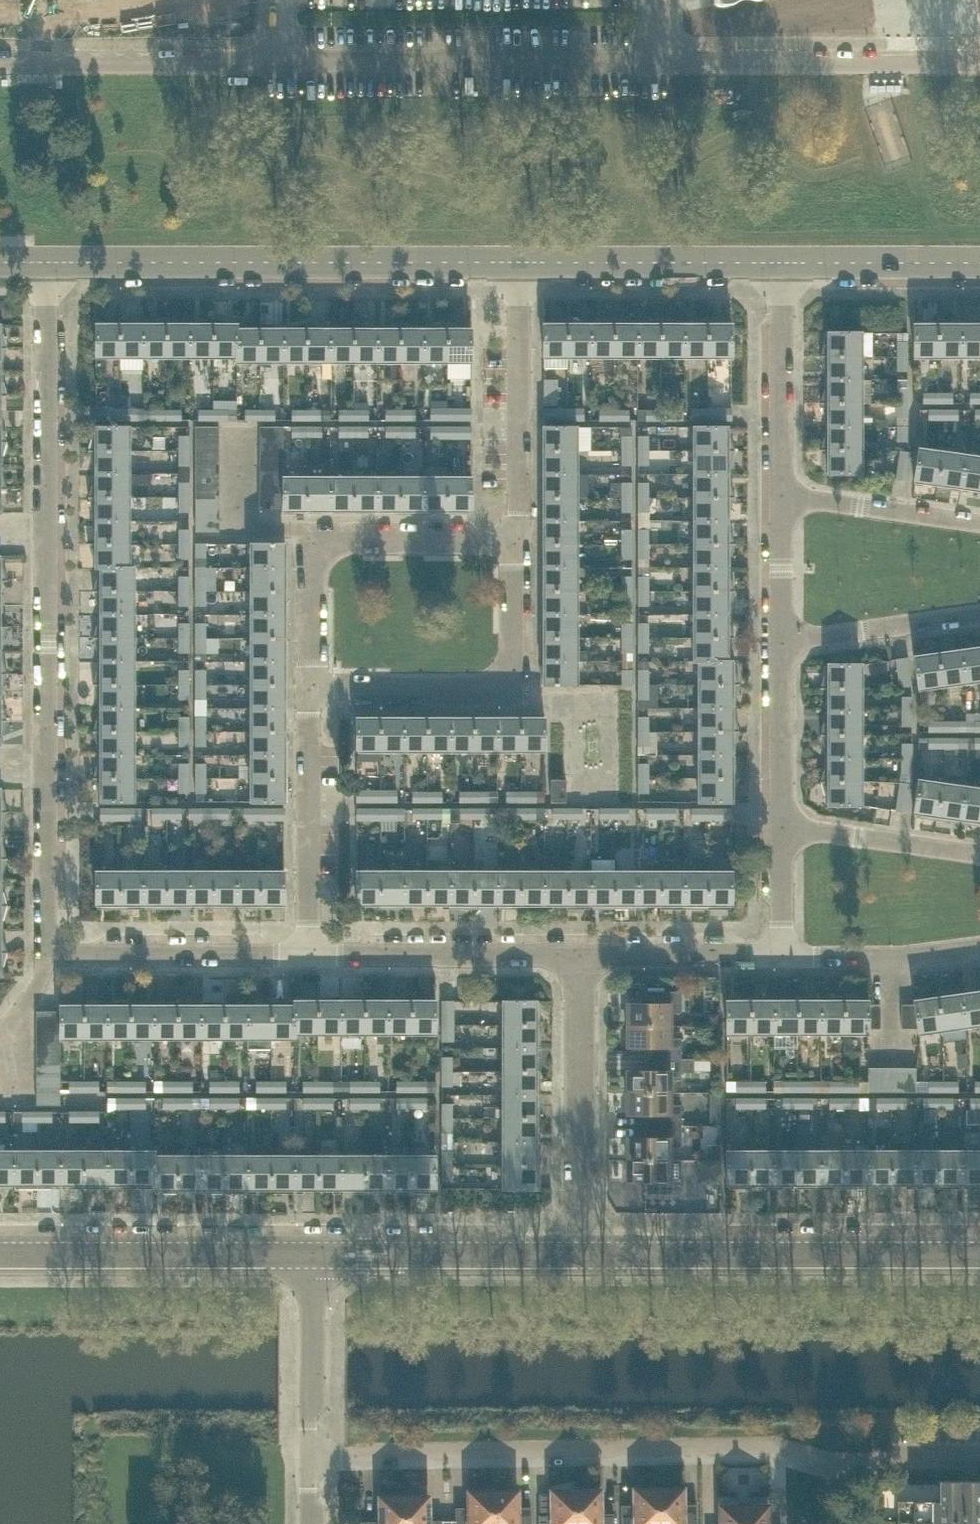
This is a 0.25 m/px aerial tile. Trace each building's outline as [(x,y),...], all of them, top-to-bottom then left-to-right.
[(96,357),(120,357),(120,324),(96,324),(96,357)] [(120,357),(143,357),(143,324),(120,324),(120,357)] [(143,357),(166,357),(167,324),(143,324),(143,357)] [(166,357),(190,357),(190,324),(167,324),(166,357)] [(190,357),(213,357),(213,324),(190,324),(190,357)] [(237,357),(237,329),(237,324),(213,324),(213,357),(237,357)] [(543,357),(568,357),(567,324),(543,324),(543,357)] [(568,357),(591,357),(591,324),(567,324),(568,357)] [(591,357),(615,357),(614,324),(591,324),(591,357)] [(615,357),(638,357),(638,324),(614,324),(615,357)] [(638,357),(661,357),(661,324),(638,324),(638,357)] [(661,357),(685,357),(684,324),(661,324),(661,357)] [(708,324),(684,324),(685,357),(708,357),(708,324)] [(708,324),(708,357),(732,357),(732,324),(708,324)] [(914,357),(937,357),(938,324),(914,324),(914,357)] [(937,357),(961,357),(961,324),(938,324),(937,357)] [(961,324),(961,357),(979,357),(979,324),(961,324)] [(237,362),(260,362),(260,329),(237,329),(237,357),(237,362)] [(260,362),(283,362),(283,329),(260,329),(260,362)] [(283,362),(307,362),(307,329),(283,329),(283,362)] [(307,362),(331,362),(331,329),(307,329),(307,362)] [(331,362),(353,362),(353,329),(331,329),(331,362)] [(353,362),(377,363),(377,329),(353,329),(353,362)] [(377,363),(401,363),(401,329),(377,329),(377,363)] [(401,363),(424,363),(424,329),(401,329),(401,363)] [(424,363),(447,363),(447,329),(424,329),(424,363)] [(447,363),(471,362),(471,329),(447,329),(447,363)] [(828,355),(861,355),(861,332),(828,332),(828,355)] [(897,356),(908,356),(908,341),(897,340),(897,356)] [(861,379),(861,355),(828,355),(828,379),(861,379)] [(908,370),(908,356),(897,356),(897,370),(908,370)] [(556,405),(557,379),(543,379),(543,405),(556,405)] [(861,402),(861,379),(828,379),(828,402),(861,402)] [(897,402),(908,402),(908,379),(897,379),(897,402)] [(924,402),(937,402),(937,392),(924,392),(924,402)] [(937,392),(937,402),(953,402),(954,392),(937,392)] [(971,392),(971,402),(979,402),(979,392),(971,392)] [(861,426),(861,402),(828,402),(828,426),(861,426)] [(907,425),(908,416),(908,402),(897,402),(897,416),(897,425),(907,425)] [(120,420),(120,408),(96,408),(96,420),(120,420)] [(120,408),(120,420),(136,420),(136,408),(120,408)] [(152,420),(152,409),(152,408),(136,408),(136,420),(152,420)] [(447,420),(447,408),(431,408),(431,420),(447,420)] [(447,408),(447,420),(471,420),(471,408),(447,408)] [(568,420),(568,409),(543,408),(543,420),(568,420)] [(691,420),(708,420),(708,408),(691,408),(691,420)] [(708,408),(708,420),(732,420),(732,408),(708,408)] [(166,420),(166,409),(152,409),(152,420),(166,420)] [(166,409),(166,420),(181,420),(181,409),(166,409)] [(199,420),(213,420),(213,409),(199,409),(199,420)] [(213,409),(213,420),(228,420),(228,409),(213,409)] [(245,420),(260,420),(260,409),(246,409),(245,420)] [(260,409),(260,420),(275,420),(275,409),(260,409)] [(307,420),(307,409),(292,409),(292,420),(307,420)] [(307,409),(307,420),(321,420),(321,409),(307,409)] [(353,420),(353,409),(339,409),(339,420),(353,420)] [(353,409),(353,420),(368,420),(368,409),(353,409)] [(386,420),(401,420),(401,409),(386,409),(386,420)] [(401,409),(401,420),(415,420),(415,409),(401,409)] [(584,420),(584,409),(568,409),(568,420),(584,420)] [(928,419),(942,419),(942,409),(928,409),(928,419)] [(942,409),(942,419),(957,419),(957,409),(942,409)] [(600,420),(615,420),(615,410),(600,410),(600,420)] [(615,410),(615,420),(629,420),(629,410),(615,410)] [(662,420),(662,410),(646,410),(646,420),(662,420)] [(662,410),(662,420),(675,420),(675,410),(662,410)] [(907,439),(907,425),(897,425),(897,438),(907,439)] [(136,427),(129,427),(129,426),(96,426),(96,450),(129,450),(129,435),(136,435),(136,427)] [(219,438),(219,426),(195,426),(195,438),(219,438)] [(284,438),(284,426),(260,426),(260,438),(284,438)] [(307,437),(307,426),(292,426),(292,437),(307,437)] [(307,426),(307,437),(322,437),(321,426),(307,426)] [(354,436),(354,426),(339,426),(339,436),(354,436)] [(377,436),(377,426),(354,426),(354,436),(377,436)] [(401,437),(401,426),(377,426),(377,436),(401,437)] [(401,426),(401,437),(415,437),(415,426),(401,426)] [(431,438),(447,438),(447,426),(431,426),(431,438)] [(447,426),(447,438),(471,438),(471,426),(447,426)] [(577,451),(577,427),(577,426),(543,426),(543,451),(577,451)] [(694,450),(727,450),(727,426),(694,426),(694,450)] [(861,449),(861,426),(828,426),(828,449),(861,449)] [(638,450),(648,450),(648,435),(638,435),(638,450)] [(178,450),(189,450),(189,436),(178,436),(178,450)] [(622,451),(632,451),(632,436),(622,436),(622,451)] [(219,450),(219,438),(195,438),(195,450),(219,450)] [(284,450),(284,438),(260,438),(260,450),(284,450)] [(938,484),(942,451),(918,448),(914,481),(938,484)] [(861,473),(861,449),(828,449),(828,473),(861,473)] [(136,465),(129,465),(129,450),(96,450),(96,473),(136,473),(136,465)] [(179,473),(189,473),(189,450),(178,450),(179,465),(179,473)] [(219,462),(219,450),(195,450),(195,462),(219,462)] [(283,461),(284,450),(260,450),(259,461),(283,461)] [(638,474),(648,474),(648,450),(638,450),(638,474)] [(694,474),(727,474),(727,450),(694,450),(694,474)] [(908,480),(911,451),(900,450),(896,478),(908,480)] [(543,474),(577,474),(577,451),(543,451),(543,474)] [(622,474),(632,474),(632,465),(632,451),(622,451),(622,465),(622,474)] [(961,488),(965,454),(942,451),(938,484),(961,488)] [(965,454),(961,488),(979,490),(979,456),(965,454)] [(283,473),(283,461),(259,461),(259,473),(283,473)] [(219,474),(219,462),(195,462),(195,474),(219,474)] [(129,482),(136,482),(136,473),(96,473),(96,497),(129,497),(129,482)] [(178,497),(189,497),(189,473),(179,473),(178,483),(178,497)] [(283,485),(283,477),(283,473),(259,473),(259,484),(283,485)] [(219,485),(219,474),(195,474),(195,485),(219,485)] [(577,498),(577,490),(577,474),(543,474),(543,498),(577,498)] [(622,498),(632,497),(632,483),(632,474),(622,474),(622,483),(622,498)] [(638,497),(648,497),(648,482),(648,474),(638,474),(638,497)] [(727,497),(727,490),(727,474),(694,474),(694,497),(727,497)] [(307,510),(307,490),(307,477),(283,477),(283,485),(283,497),(283,508),(283,510),(307,510)] [(330,510),(330,490),(330,477),(307,477),(307,490),(307,510),(330,510)] [(354,510),(354,490),(354,477),(330,477),(330,490),(330,510),(354,510)] [(377,510),(377,490),(377,477),(354,477),(354,490),(354,510),(377,510)] [(401,510),(401,490),(401,477),(377,477),(377,490),(377,510),(401,510)] [(424,510),(424,490),(424,477),(401,477),(401,490),(401,510),(424,510)] [(447,511),(447,490),(447,477),(424,477),(424,490),(424,510),(447,511)] [(471,511),(471,477),(447,477),(447,490),(447,511),(471,511)] [(283,497),(283,485),(259,484),(259,496),(283,497)] [(219,497),(219,485),(195,485),(195,497),(219,497)] [(283,508),(283,497),(259,496),(259,508),(283,508)] [(96,520),(129,520),(129,497),(96,497),(96,520)] [(189,497),(178,497),(179,512),(189,512),(189,497)] [(219,508),(219,497),(195,497),(195,508),(219,508)] [(632,497),(622,498),(622,512),(632,511),(632,497)] [(638,521),(648,521),(648,512),(648,497),(638,497),(638,521)] [(694,521),(727,521),(727,497),(694,497),(694,521)] [(543,521),(577,521),(577,498),(543,498),(543,521)] [(219,520),(219,508),(195,508),(195,520),(219,520)] [(96,544),(129,544),(129,520),(96,520),(96,544)] [(219,532),(219,520),(195,520),(195,532),(219,532)] [(543,545),(577,544),(577,521),(543,521),(543,545)] [(638,544),(648,544),(648,533),(648,521),(638,521),(638,544)] [(694,544),(727,544),(727,521),(694,521),(694,544)] [(179,544),(189,544),(189,529),(179,530),(179,544)] [(622,544),(633,544),(632,533),(622,533),(622,544)] [(195,558),(206,558),(206,543),(195,543),(195,558)] [(284,567),(284,543),(251,543),(251,567),(284,567)] [(129,567),(129,544),(96,544),(96,568),(101,568),(101,567),(129,567)] [(189,544),(179,544),(179,559),(189,558),(189,544)] [(543,568),(577,567),(577,544),(543,545),(543,568)] [(633,544),(622,544),(622,558),(633,558),(633,544)] [(638,567),(648,567),(648,558),(648,544),(638,544),(638,567)] [(694,567),(727,567),(727,544),(694,544),(694,567)] [(134,590),(134,567),(129,567),(101,567),(101,568),(101,590),(134,590)] [(251,591),(284,591),(284,567),(251,567),(251,591)] [(543,591),(577,591),(577,567),(543,568),(543,591)] [(638,591),(648,591),(648,567),(638,567),(638,591)] [(694,591),(727,591),(727,567),(694,567),(694,591)] [(179,590),(189,590),(189,576),(179,576),(179,590)] [(195,591),(205,591),(205,576),(195,576),(195,591)] [(622,591),(632,591),(633,576),(622,576),(622,591)] [(101,614),(134,614),(134,590),(101,590),(101,614)] [(189,590),(179,590),(178,606),(189,606),(189,590)] [(205,591),(195,591),(195,605),(205,606),(205,591)] [(251,614),(284,614),(284,591),(251,591),(251,614)] [(543,614),(577,614),(577,591),(543,591),(543,614)] [(632,591),(622,591),(622,606),(632,606),(632,591)] [(648,591),(638,591),(638,605),(648,606),(648,591)] [(693,614),(727,614),(727,591),(694,591),(693,614)] [(101,637),(134,637),(134,614),(101,614),(101,637)] [(251,637),(284,637),(284,614),(251,614),(251,637)] [(543,638),(577,638),(577,614),(543,614),(543,638)] [(694,638),(727,637),(727,614),(693,614),(694,638)] [(621,638),(632,637),(632,622),(621,623),(621,638)] [(178,637),(189,637),(189,623),(178,623),(178,637)] [(195,637),(206,637),(206,623),(195,623),(195,637)] [(638,638),(648,638),(648,623),(638,623),(638,638)] [(101,661),(134,661),(134,637),(101,637),(101,661)] [(189,637),(178,637),(178,652),(189,652),(189,637)] [(206,637),(195,637),(195,652),(206,652),(206,637)] [(251,661),(284,661),(284,637),(251,637),(251,661)] [(622,661),(632,661),(632,637),(621,638),(621,652),(622,661)] [(727,660),(727,637),(694,638),(693,661),(698,661),(698,660),(727,660)] [(543,661),(577,661),(577,638),(543,638),(543,661)] [(648,638),(638,638),(638,652),(648,652),(648,638)] [(979,680),(979,647),(961,650),(965,682),(979,680)] [(942,686),(965,682),(961,650),(938,653),(942,686)] [(918,689),(942,686),(938,653),(914,656),(918,689)] [(899,686),(911,684),(908,657),(896,659),(899,686)] [(732,684),(732,660),(727,660),(698,660),(698,661),(698,684),(732,684)] [(101,684),(134,684),(134,661),(101,661),(101,684)] [(251,684),(284,684),(284,661),(251,661),(251,684)] [(544,685),(577,685),(577,661),(543,661),(544,685)] [(632,661),(622,661),(622,670),(632,670),(632,661)] [(828,687),(861,687),(861,663),(828,664),(828,687)] [(638,684),(648,684),(648,670),(638,669),(638,684)] [(179,684),(189,684),(189,670),(179,670),(179,684)] [(195,684),(206,684),(206,670),(195,670),(195,684)] [(622,685),(632,685),(632,670),(622,670),(622,685)] [(101,707),(134,707),(134,684),(101,684),(101,707)] [(189,684),(179,684),(179,699),(189,699),(189,684)] [(195,708),(206,708),(206,684),(195,684),(195,708)] [(251,707),(284,707),(284,684),(251,684),(251,707)] [(648,699),(648,684),(638,684),(638,699),(648,699)] [(732,707),(732,684),(698,684),(698,707),(732,707)] [(828,711),(861,711),(861,687),(828,687),(828,711)] [(901,711),(911,711),(911,696),(901,696),(901,711)] [(101,731),(134,731),(134,707),(101,707),(101,731)] [(251,731),(284,731),(284,707),(251,707),(251,731)] [(732,731),(732,707),(698,707),(699,730),(732,731)] [(195,731),(206,731),(205,716),(206,708),(195,708),(195,716),(195,731)] [(828,734),(861,734),(861,711),(828,711),(828,734)] [(911,711),(901,711),(901,726),(911,726),(911,711)] [(638,730),(648,730),(648,716),(638,716),(638,730)] [(179,730),(189,730),(189,717),(179,717),(179,730)] [(356,751),(380,751),(380,718),(356,718),(356,751)] [(380,751),(403,751),(403,718),(380,718),(380,751)] [(403,751),(426,751),(427,718),(403,718),(403,751)] [(426,751),(450,751),(450,718),(427,718),(426,751)] [(450,751),(474,751),(474,718),(450,718),(450,751)] [(474,751),(497,751),(497,718),(474,718),(474,751)] [(497,751),(521,751),(521,718),(497,718),(497,751)] [(521,751),(545,751),(545,718),(521,718),(521,751)] [(942,731),(942,721),(929,721),(929,731),(942,731)] [(966,731),(966,721),(942,721),(942,731),(966,731)] [(966,721),(966,731),(979,731),(979,721),(966,721)] [(189,730),(179,730),(179,746),(189,746),(189,730)] [(648,745),(648,730),(638,730),(638,746),(648,745)] [(732,754),(732,731),(699,730),(699,754),(732,754)] [(101,754),(134,754),(134,731),(101,731),(101,754)] [(206,731),(195,731),(195,745),(206,745),(206,731)] [(251,754),(284,754),(284,731),(251,731),(251,754)] [(861,757),(861,734),(828,734),(828,757),(861,757)] [(942,747),(942,737),(928,737),(929,747),(942,747)] [(966,747),(966,737),(942,737),(942,747),(966,747)] [(966,737),(966,747),(979,747),(979,737),(966,737)] [(902,758),(912,758),(912,743),(901,744),(902,758)] [(101,777),(134,777),(134,754),(101,754),(101,777)] [(251,778),(284,778),(284,754),(251,754),(251,778)] [(732,777),(732,754),(699,754),(699,777),(732,777)] [(861,781),(861,757),(828,757),(828,780),(861,781)] [(911,783),(912,772),(912,758),(902,758),(902,772),(900,781),(911,783)] [(179,777),(189,777),(189,763),(179,763),(179,777)] [(195,778),(206,778),(206,763),(195,763),(195,778)] [(638,777),(648,777),(648,763),(638,763),(638,777)] [(101,802),(134,802),(134,777),(101,777),(101,802)] [(189,777),(179,777),(179,792),(189,793),(189,777)] [(648,801),(648,777),(638,777),(638,793),(638,792),(639,801),(648,801)] [(732,802),(732,777),(699,777),(699,793),(691,792),(691,801),(699,801),(699,802),(732,802)] [(206,778),(195,778),(195,792),(206,793),(206,778)] [(251,802),(284,802),(284,778),(251,778),(251,792),(244,792),(244,800),(251,801),(251,802)] [(566,802),(566,779),(551,779),(551,802),(566,802)] [(937,816),(942,783),(918,779),(914,812),(937,816)] [(861,805),(861,781),(828,780),(828,805),(861,805)] [(908,812),(911,783),(900,781),(896,810),(908,812)] [(961,819),(965,786),(942,783),(937,816),(961,819)] [(965,786),(961,819),(979,822),(979,788),(965,786)] [(379,802),(379,790),(356,790),(356,802),(379,802)] [(403,790),(397,790),(379,790),(379,802),(403,801),(403,790)] [(413,792),(413,790),(403,790),(403,801),(413,801),(427,802),(427,792),(413,792)] [(474,802),(489,802),(488,791),(474,792),(474,802)] [(521,802),(521,791),(507,791),(506,801),(521,802)] [(521,791),(521,802),(536,802),(536,791),(521,791)] [(450,802),(450,792),(427,792),(427,802),(450,802)] [(450,802),(474,802),(474,792),(450,792),(450,802)] [(100,820),(129,820),(129,807),(101,808),(100,820)] [(129,807),(129,820),(141,819),(141,807),(129,807)] [(167,818),(167,808),(152,807),(152,818),(167,818)] [(256,820),(256,808),(244,807),(244,820),(256,820)] [(190,818),(190,808),(167,808),(167,818),(190,818)] [(214,808),(190,808),(190,818),(199,818),(214,818),(214,808)] [(214,808),(214,818),(228,819),(228,808),(214,808)] [(256,808),(256,820),(284,820),(284,808),(256,808)] [(381,820),(381,808),(357,808),(356,820),(381,820)] [(404,820),(404,808),(381,808),(381,820),(404,820)] [(428,808),(413,808),(404,808),(404,820),(413,820),(413,818),(428,818),(428,808)] [(451,808),(442,808),(428,808),(428,818),(442,818),(451,818),(451,808)] [(475,808),(460,808),(451,808),(451,818),(475,818),(475,808)] [(489,818),(489,809),(475,808),(475,818),(489,818)] [(506,818),(521,818),(521,808),(506,808),(506,818)] [(521,808),(521,818),(544,818),(544,808),(521,808)] [(553,818),(568,818),(568,808),(553,808),(553,818)] [(568,808),(568,818),(582,818),(582,808),(568,808)] [(600,818),(615,818),(615,808),(600,808),(600,818)] [(615,808),(615,818),(629,818),(629,808),(615,808)] [(662,818),(662,808),(646,808),(646,818),(662,818)] [(662,808),(662,818),(676,818),(676,808),(662,808)] [(709,820),(709,808),(692,808),(692,821),(709,820)] [(709,808),(709,820),(732,820),(732,808),(709,808)] [(591,871),(591,863),(583,863),(583,871),(568,871),(567,904),(591,904),(591,871)] [(96,904),(120,904),(120,871),(96,871),(96,904)] [(143,904),(143,871),(120,871),(120,904),(143,904)] [(143,904),(167,904),(167,871),(143,871),(143,904)] [(190,904),(190,871),(167,871),(167,904),(190,904)] [(190,904),(214,904),(214,871),(190,871),(190,904)] [(214,904),(237,904),(237,871),(214,871),(214,904)] [(260,904),(260,871),(237,871),(237,904),(260,904)] [(260,904),(284,904),(284,871),(260,871),(260,904)] [(381,904),(381,871),(357,871),(356,904),(381,904)] [(404,904),(404,871),(381,871),(381,904),(404,904)] [(427,904),(427,871),(404,871),(404,904),(427,904)] [(451,904),(451,871),(427,871),(427,904),(451,904)] [(474,904),(474,871),(451,871),(451,904),(474,904)] [(498,904),(498,871),(474,871),(474,904),(498,904)] [(521,904),(521,871),(498,871),(498,904),(521,904)] [(544,904),(544,871),(521,871),(521,904),(544,904)] [(567,904),(568,871),(544,871),(544,904),(567,904)] [(614,904),(614,871),(591,871),(591,904),(614,904)] [(638,904),(638,871),(614,871),(614,904),(638,904)] [(661,904),(661,871),(638,871),(638,904),(661,904)] [(684,904),(685,871),(661,871),(661,904),(684,904)] [(708,904),(708,871),(685,871),(684,904),(708,904)] [(732,904),(732,871),(708,871),(708,904),(732,904)] [(669,1012),(681,1012),(681,991),(645,991),(645,992),(652,992),(652,1003),(628,1003),(628,1024),(669,1025),(669,1012)] [(979,1025),(979,991),(961,993),(965,1027),(979,1025)] [(942,1030),(965,1027),(961,993),(938,997),(942,1030)] [(918,1033),(942,1030),(938,997),(913,1000),(914,1004),(917,1028),(918,1033)] [(295,1034),(318,1034),(318,1000),(294,1000),(294,1005),(295,1005),(295,1034)] [(318,1034),(342,1034),(341,1000),(318,1000),(318,1034)] [(342,1034),(365,1034),(365,1000),(341,1000),(342,1034)] [(388,1043),(388,1034),(388,1000),(365,1000),(365,1034),(377,1034),(377,1043),(388,1043)] [(388,1034),(412,1033),(412,1000),(388,1000),(388,1034)] [(436,1033),(436,1000),(412,1000),(412,1033),(436,1033)] [(454,1028),(454,1000),(442,1000),(441,1028),(454,1028)] [(503,1025),(536,1024),(536,1000),(503,1000),(503,1025)] [(727,1033),(751,1033),(751,1000),(726,1000),(727,1033)] [(751,1033),(774,1033),(774,1000),(751,1000),(751,1033)] [(774,1033),(798,1033),(798,1000),(774,1000),(774,1033)] [(798,1033),(821,1033),(821,1000),(798,1000),(798,1033)] [(821,1033),(844,1033),(844,1000),(821,1000),(821,1033)] [(868,1033),(868,1027),(868,1004),(868,1000),(844,1000),(844,1033),(868,1033)] [(868,1027),(880,1028),(880,1004),(868,1004),(868,1027)] [(902,1028),(917,1028),(914,1004),(902,1004),(902,1028)] [(61,1039),(84,1039),(84,1005),(60,1005),(60,1011),(60,1022),(61,1034),(61,1039)] [(108,1039),(108,1005),(84,1005),(84,1039),(108,1039)] [(131,1039),(131,1005),(108,1005),(108,1039),(131,1039)] [(155,1039),(155,1005),(131,1005),(131,1039),(155,1039)] [(178,1039),(178,1005),(155,1005),(155,1039),(178,1039)] [(201,1039),(201,1005),(178,1005),(178,1039),(201,1039)] [(225,1039),(225,1005),(201,1005),(201,1039),(225,1039)] [(248,1039),(248,1005),(225,1005),(225,1039),(248,1039)] [(271,1039),(271,1005),(248,1005),(248,1039),(271,1039)] [(295,1005),(294,1005),(271,1005),(271,1039),(295,1039),(295,1034),(295,1005)] [(36,1022),(60,1022),(60,1011),(36,1011),(36,1022)] [(36,1035),(61,1034),(60,1022),(36,1022),(36,1035)] [(503,1048),(536,1048),(536,1024),(503,1025),(503,1048)] [(669,1037),(669,1025),(628,1024),(628,1046),(651,1046),(651,1058),(681,1058),(681,1037),(669,1037)] [(454,1028),(441,1028),(441,1041),(454,1040),(454,1028)] [(61,1046),(61,1039),(61,1034),(36,1035),(36,1046),(61,1046)] [(36,1058),(61,1058),(61,1046),(36,1046),(36,1058)] [(503,1071),(536,1071),(536,1048),(503,1048),(503,1071)] [(698,1070),(717,1071),(718,1050),(698,1050),(698,1070)] [(441,1071),(452,1071),(452,1057),(441,1056),(441,1071)] [(36,1070),(61,1070),(61,1058),(36,1058),(36,1070)] [(681,1079),(681,1058),(651,1058),(651,1070),(628,1070),(628,1092),(669,1092),(669,1079),(681,1079)] [(868,1091),(880,1091),(880,1067),(868,1067),(868,1081),(868,1091)] [(880,1091),(891,1091),(891,1067),(880,1067),(880,1091)] [(891,1091),(904,1091),(904,1067),(891,1067),(891,1091)] [(904,1091),(916,1091),(916,1067),(904,1067),(904,1091)] [(36,1081),(61,1081),(61,1070),(36,1070),(36,1081)] [(452,1071),(441,1071),(441,1086),(452,1086),(452,1071)] [(503,1095),(536,1095),(536,1071),(503,1071),(503,1095)] [(751,1091),(751,1080),(727,1080),(727,1091),(751,1091)] [(766,1091),(766,1081),(751,1080),(751,1091),(766,1091)] [(61,1093),(61,1091),(61,1081),(36,1081),(36,1093),(61,1093)] [(70,1092),(84,1092),(84,1081),(69,1081),(70,1092)] [(84,1081),(84,1092),(99,1092),(99,1081),(84,1081)] [(116,1092),(131,1092),(131,1081),(116,1081),(116,1092)] [(131,1081),(131,1092),(146,1091),(146,1081),(131,1081)] [(178,1092),(178,1081),(163,1081),(163,1092),(178,1092)] [(178,1081),(178,1092),(192,1091),(192,1081),(178,1081)] [(224,1091),(225,1081),(210,1081),(210,1091),(224,1091)] [(225,1081),(224,1091),(239,1092),(239,1081),(225,1081)] [(271,1091),(271,1081),(257,1081),(256,1092),(271,1091)] [(271,1081),(271,1091),(286,1091),(286,1081),(271,1081)] [(286,1091),(295,1091),(295,1081),(286,1081),(286,1091)] [(319,1091),(319,1081),(303,1081),(303,1091),(319,1091)] [(342,1091),(342,1081),(333,1081),(319,1081),(319,1091),(342,1091)] [(365,1091),(365,1081),(350,1081),(342,1081),(342,1091),(350,1092),(365,1091)] [(365,1081),(365,1091),(379,1091),(379,1081),(365,1081)] [(397,1091),(412,1091),(412,1081),(397,1081),(397,1091)] [(436,1092),(436,1081),(412,1081),(412,1091),(436,1092)] [(798,1081),(774,1081),(774,1091),(798,1091),(798,1081)] [(798,1091),(821,1091),(821,1081),(798,1081),(798,1091)] [(821,1091),(844,1091),(844,1081),(821,1081),(821,1091)] [(844,1081),(844,1091),(868,1091),(868,1081),(844,1081)] [(943,1091),(943,1081),(929,1081),(929,1091),(943,1091)] [(943,1081),(943,1091),(958,1091),(958,1081),(943,1081)] [(669,1104),(669,1092),(628,1092),(628,1113),(652,1113),(651,1125),(681,1125),(681,1104),(669,1104)] [(37,1105),(61,1105),(61,1093),(36,1093),(37,1105)] [(503,1118),(536,1118),(536,1095),(503,1095),(503,1118)] [(178,1098),(178,1108),(192,1108),(192,1097),(178,1098)] [(201,1108),(201,1097),(192,1097),(192,1108),(201,1108)] [(201,1097),(201,1108),(209,1108),(210,1098),(201,1097)] [(247,1108),(247,1097),(239,1097),(239,1108),(247,1108)] [(247,1108),(248,1108),(271,1108),(271,1098),(247,1097),(247,1108)] [(286,1108),(286,1098),(286,1097),(271,1098),(271,1108),(286,1108)] [(303,1108),(319,1108),(319,1097),(303,1098),(303,1108)] [(319,1097),(319,1108),(333,1108),(332,1097),(319,1097)] [(365,1098),(365,1108),(379,1108),(379,1097),(365,1098)] [(750,1108),(750,1097),(736,1097),(736,1108),(750,1108)] [(750,1097),(750,1108),(766,1108),(766,1098),(750,1097)] [(797,1108),(797,1097),(783,1097),(783,1117),(797,1117),(797,1108)] [(821,1108),(821,1097),(797,1097),(797,1108),(821,1108)] [(844,1108),(844,1098),(821,1097),(821,1108),(844,1108)] [(891,1108),(891,1098),(876,1097),(876,1108),(891,1108)] [(116,1108),(131,1108),(131,1098),(116,1098),(116,1108)] [(131,1108),(145,1108),(145,1098),(131,1098),(131,1108)] [(163,1108),(178,1108),(178,1098),(162,1098),(163,1108)] [(209,1108),(224,1108),(224,1098),(210,1098),(209,1108)] [(224,1098),(224,1108),(239,1108),(239,1098),(224,1098)] [(350,1108),(365,1108),(365,1098),(350,1098),(350,1108)] [(396,1108),(412,1108),(412,1098),(396,1098),(396,1108)] [(412,1108),(426,1108),(426,1098),(412,1098),(412,1108)] [(844,1098),(844,1108),(859,1108),(859,1098),(844,1098)] [(891,1098),(891,1108),(906,1108),(906,1098),(891,1098)] [(938,1108),(938,1098),(924,1098),(924,1108),(938,1108)] [(938,1098),(938,1108),(952,1108),(952,1098),(938,1098)] [(979,1108),(979,1098),(970,1098),(970,1109),(979,1108)] [(441,1118),(452,1118),(452,1103),(441,1103),(441,1118)] [(711,1107),(710,1107),(710,1120),(720,1120),(720,1107),(711,1107)] [(37,1121),(37,1111),(23,1111),(23,1121),(37,1121)] [(37,1111),(37,1121),(52,1121),(52,1111),(37,1111)] [(84,1121),(84,1111),(69,1111),(69,1121),(84,1121)] [(84,1111),(84,1121),(99,1121),(99,1111),(84,1111)] [(452,1118),(441,1118),(441,1132),(452,1132),(452,1118)] [(503,1141),(536,1141),(536,1118),(503,1118),(503,1141)] [(681,1147),(681,1125),(651,1125),(651,1137),(628,1137),(628,1159),(669,1159),(669,1146),(681,1147)] [(503,1165),(536,1164),(536,1141),(503,1141),(503,1165)] [(735,1150),(734,1142),(727,1142),(727,1151),(727,1184),(751,1184),(751,1150),(735,1150)] [(260,1155),(260,1146),(248,1146),(248,1155),(248,1189),(271,1189),(271,1155),(260,1155)] [(319,1155),(305,1155),(305,1146),(295,1146),(295,1155),(295,1189),(319,1189),(319,1155)] [(14,1184),(14,1150),(0,1150),(0,1184),(14,1184)] [(14,1184),(37,1184),(37,1150),(14,1150),(14,1184)] [(37,1184),(61,1184),(61,1150),(37,1150),(37,1184)] [(61,1184),(84,1184),(84,1150),(61,1150),(61,1184)] [(84,1184),(108,1184),(108,1150),(84,1150),(84,1184)] [(108,1184),(131,1184),(131,1150),(108,1150),(108,1184)] [(155,1184),(155,1155),(155,1150),(131,1150),(131,1184),(154,1184),(155,1184)] [(441,1165),(452,1165),(452,1150),(441,1150),(441,1165)] [(751,1184),(774,1184),(774,1150),(751,1150),(751,1184)] [(774,1184),(798,1184),(797,1150),(774,1150),(774,1184)] [(798,1184),(821,1184),(821,1150),(797,1150),(798,1184)] [(821,1184),(845,1184),(844,1150),(821,1150),(821,1184)] [(845,1184),(868,1184),(868,1150),(844,1150),(845,1184)] [(868,1184),(891,1184),(891,1150),(868,1150),(868,1184)] [(891,1184),(915,1184),(915,1150),(891,1150),(891,1184)] [(915,1184),(938,1184),(938,1150),(915,1150),(915,1184)] [(938,1184),(961,1184),(961,1150),(938,1150),(938,1184)] [(979,1184),(979,1150),(961,1150),(961,1184),(979,1184)] [(154,1189),(178,1189),(178,1155),(155,1155),(155,1184),(154,1184),(154,1189)] [(178,1189),(201,1189),(201,1155),(178,1155),(178,1189)] [(201,1189),(224,1189),(224,1155),(201,1155),(201,1189)] [(224,1189),(248,1189),(248,1155),(224,1155),(224,1189)] [(271,1189),(295,1189),(295,1155),(271,1155),(271,1189)] [(319,1189),(342,1189),(342,1155),(319,1155),(319,1189)] [(342,1189),(365,1189),(365,1155),(342,1155),(342,1189)] [(365,1189),(389,1189),(389,1155),(365,1155),(365,1189)] [(389,1189),(412,1189),(412,1155),(389,1155),(389,1189)] [(436,1189),(436,1155),(412,1155),(412,1189),(436,1189)] [(669,1172),(669,1159),(628,1159),(628,1181),(652,1181),(652,1192),(645,1192),(645,1193),(681,1193),(681,1172),(669,1172)] [(718,1159),(707,1159),(707,1183),(718,1182),(718,1159)] [(503,1189),(536,1188),(536,1164),(503,1165),(503,1189)] [(452,1165),(441,1165),(441,1180),(452,1180),(452,1165)] [(938,1480),(938,1500),(897,1501),(898,1523),(979,1523),(979,1480),(938,1480)] [(659,1490),(659,1485),(656,1485),(652,1486),(648,1487),(644,1489),(635,1489),(635,1490),(635,1502),(632,1505),(621,1505),(622,1523),(659,1523),(659,1490)] [(665,1486),(661,1485),(659,1485),(659,1490),(659,1523),(697,1523),(696,1504),(686,1504),(683,1502),(683,1490),(683,1488),(673,1489),(670,1487),(665,1486)] [(576,1490),(576,1486),(574,1487),(569,1487),(565,1489),(561,1490),(552,1490),(552,1512),(550,1514),(539,1514),(539,1523),(577,1523),(576,1490)] [(583,1487),(578,1486),(576,1486),(576,1490),(577,1523),(614,1523),(614,1513),(603,1513),(600,1511),(600,1490),(591,1490),(587,1488),(583,1487)] [(493,1490),(493,1488),(491,1488),(486,1489),(482,1490),(478,1491),(469,1492),(469,1505),(466,1507),(456,1507),(456,1523),(494,1523),(493,1490)] [(500,1488),(495,1488),(493,1488),(493,1490),(494,1523),(531,1523),(531,1506),(520,1507),(517,1504),(517,1491),(508,1491),(504,1490),(500,1488)] [(404,1493),(402,1493),(397,1494),(393,1495),(389,1497),(380,1497),(380,1518),(377,1521),(367,1521),(367,1523),(404,1523),(404,1493)] [(411,1494),(406,1493),(404,1493),(404,1523),(442,1523),(442,1520),(431,1520),(428,1517),(428,1496),(419,1496),(415,1495),(411,1494)] [(745,1502),(742,1502),(738,1503),(733,1504),(729,1506),(720,1506),(721,1523),(745,1523),(745,1502)] [(751,1503),(746,1502),(745,1502),(745,1523),(769,1523),(768,1505),(759,1505),(755,1504),(751,1503)]
